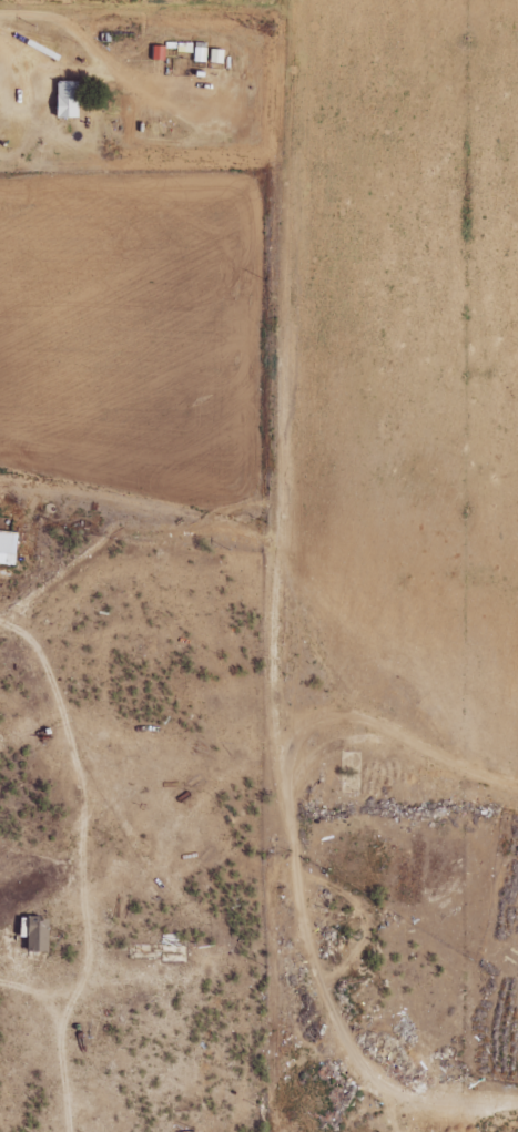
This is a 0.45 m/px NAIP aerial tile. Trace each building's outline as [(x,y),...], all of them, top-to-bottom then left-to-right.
[(166,60),(166,46),(152,47),(152,61),(166,60)] [(207,63),(208,48),(195,47),(195,62),(207,63)] [(81,82),(59,82),(58,118),(81,118),(81,82)] [(0,531),(0,564),(13,564),(14,532),(0,531)] [(44,918),(15,919),(16,937),(22,937),(22,952),(45,951),(44,918)]
